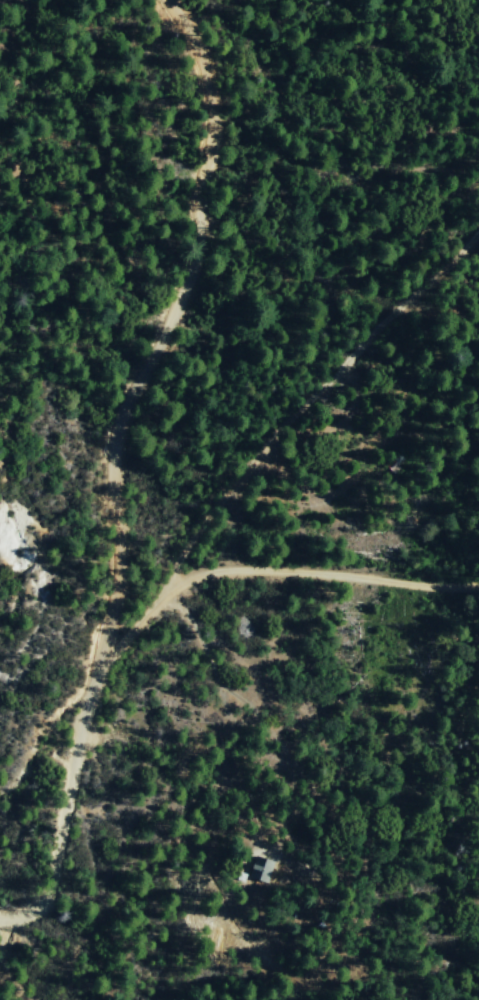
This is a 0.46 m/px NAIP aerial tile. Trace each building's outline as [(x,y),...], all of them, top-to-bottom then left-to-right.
[(268,882),(274,859),(255,854),(249,876),(268,882)]
